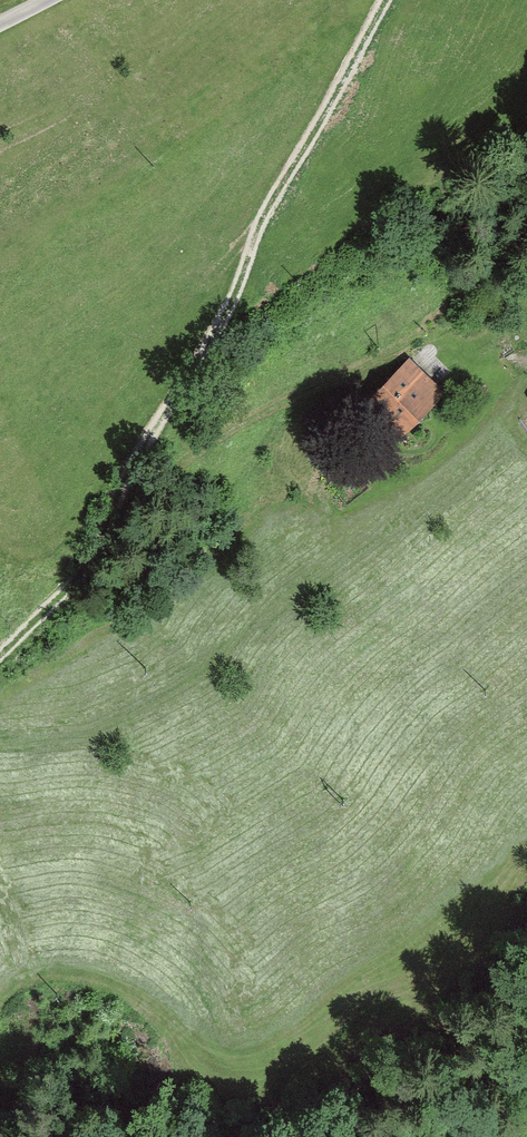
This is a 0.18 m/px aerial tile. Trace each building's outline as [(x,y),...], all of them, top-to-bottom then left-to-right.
[(442,395),(408,360),(358,409),(392,444),(442,395)]
